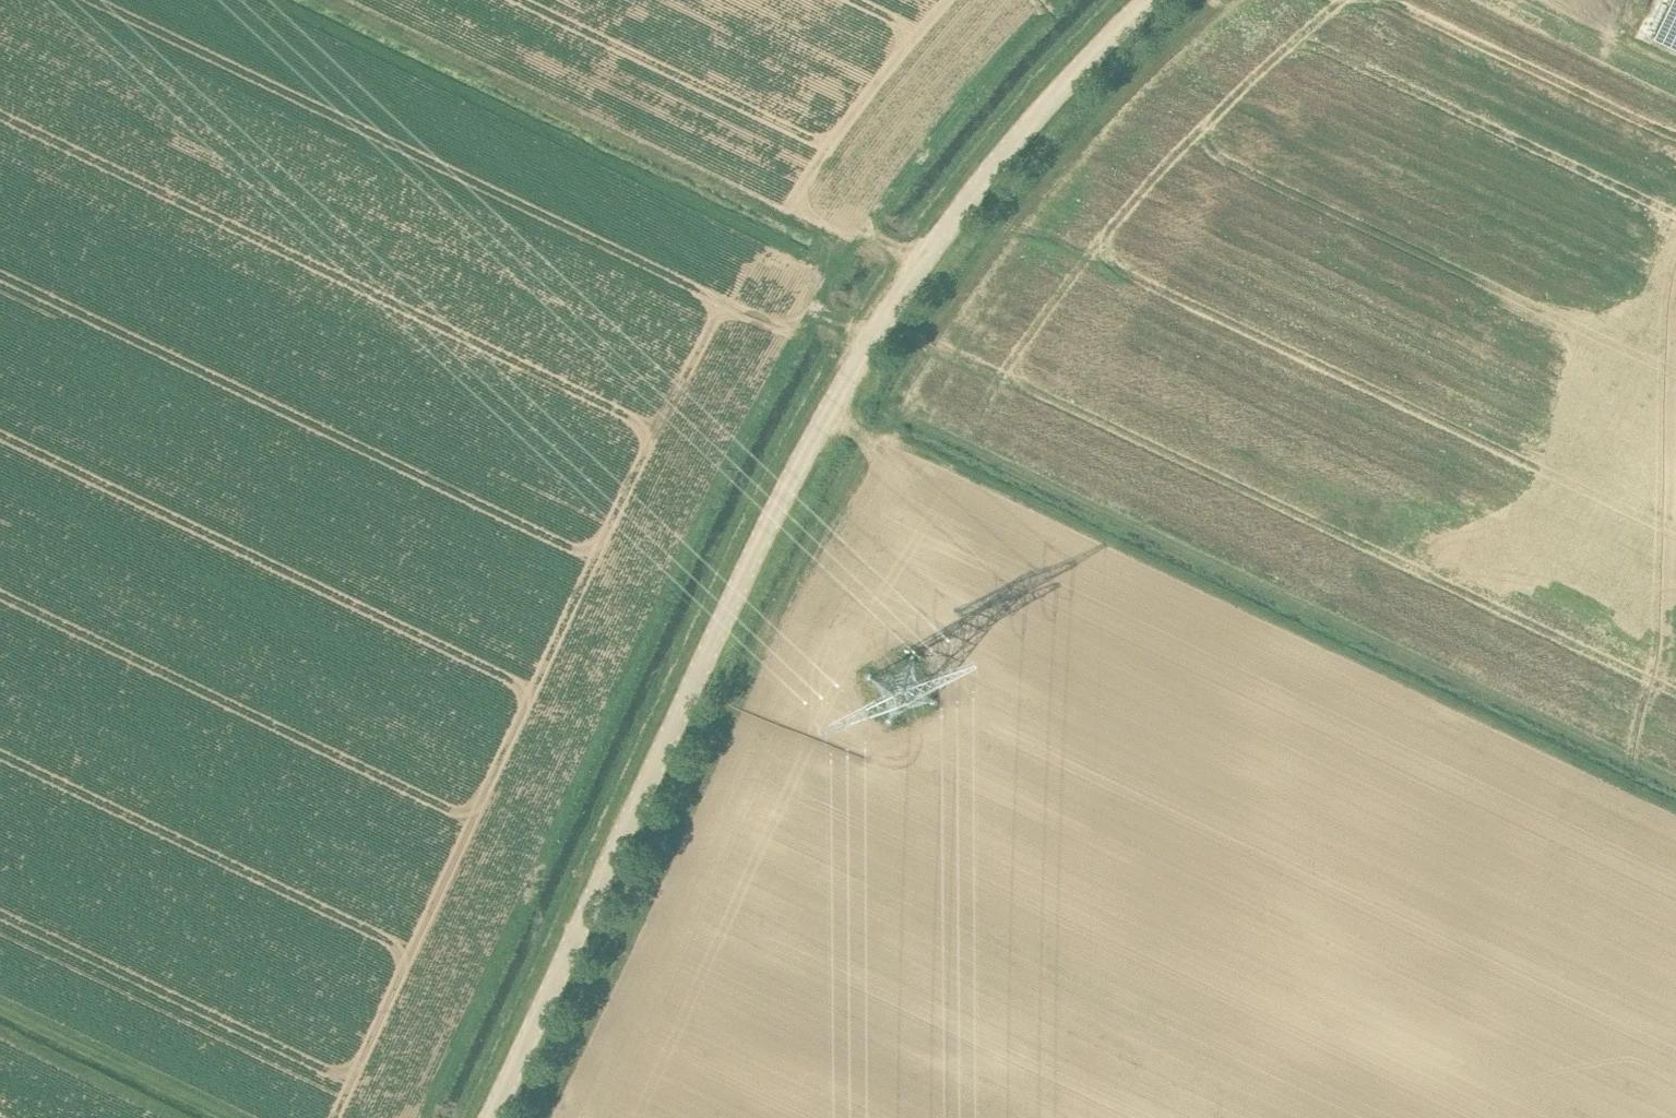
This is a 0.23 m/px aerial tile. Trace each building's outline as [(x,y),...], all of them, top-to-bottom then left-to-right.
[(1659,38),(1675,46),(1675,1),(1659,38)]
